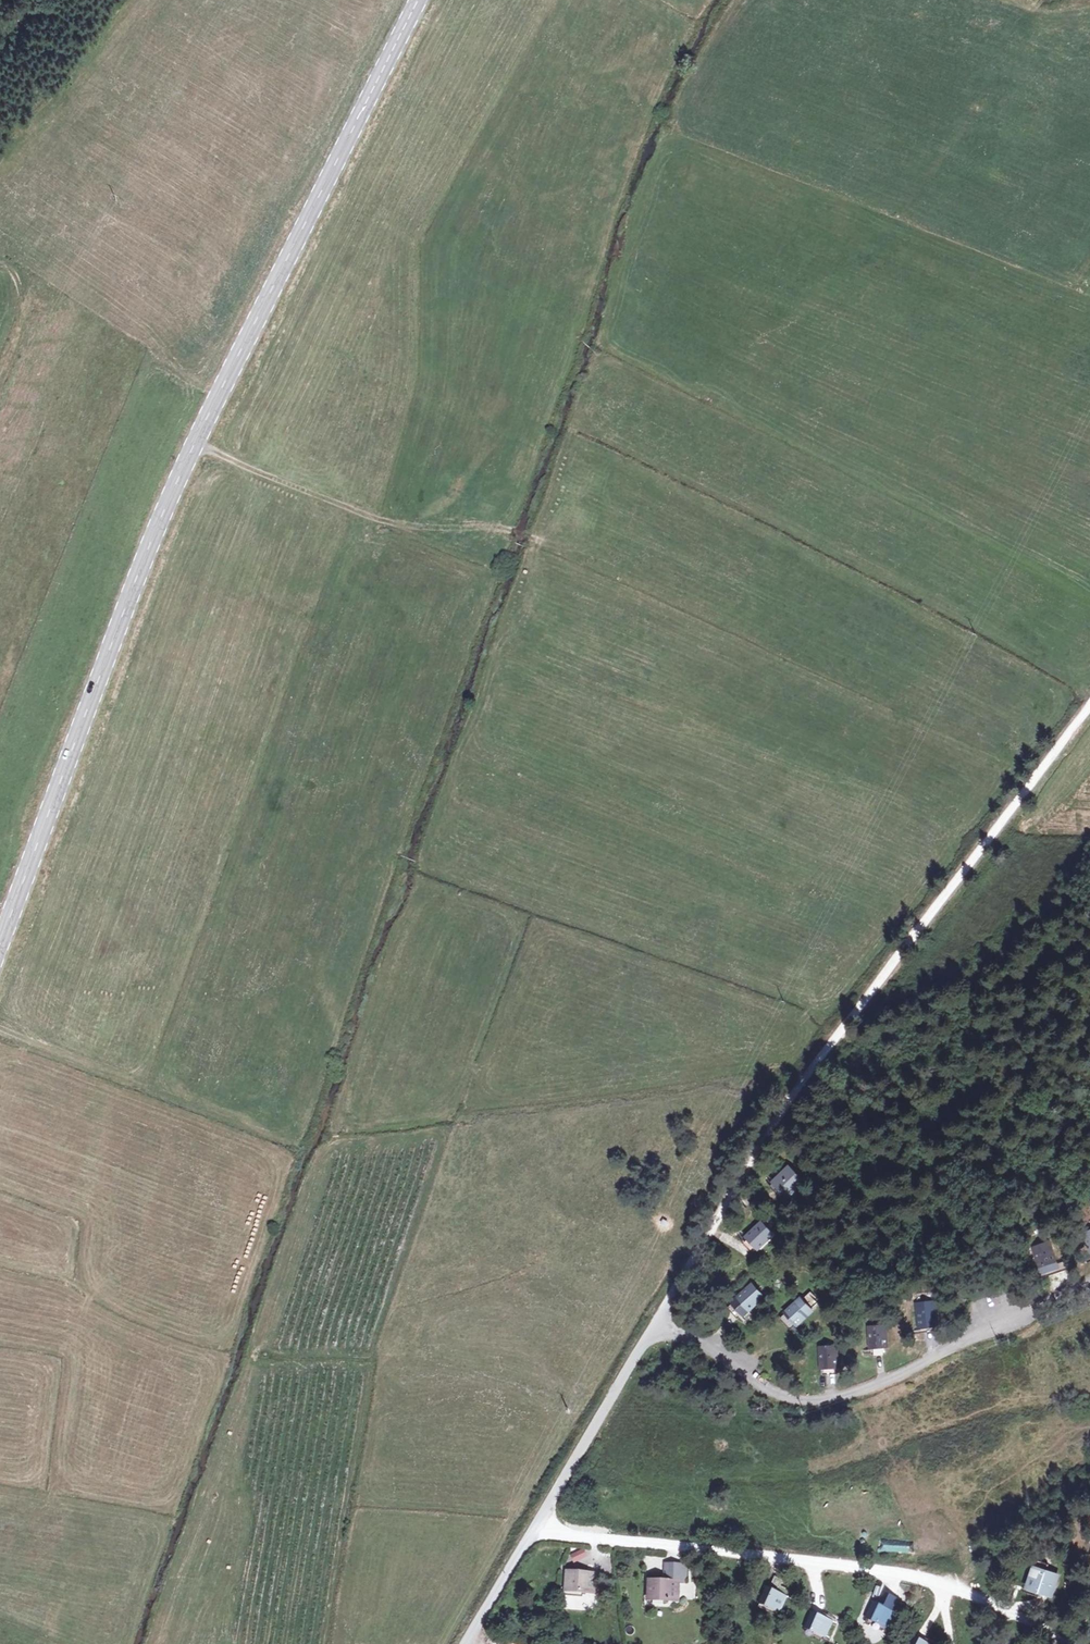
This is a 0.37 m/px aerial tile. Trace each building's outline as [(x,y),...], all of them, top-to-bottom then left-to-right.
[(791,1170),(774,1184),(784,1196),(801,1182),(791,1170)] [(767,1225),(749,1240),(757,1250),(775,1235),(767,1225)] [(1024,1258),(1033,1280),(1046,1276),(1037,1253),(1024,1258)] [(756,1286),(738,1300),(748,1312),(766,1297),(756,1286)] [(804,1299),(787,1314),(796,1324),(813,1310),(804,1299)] [(918,1302),(921,1326),(936,1324),(933,1300),(918,1302)] [(873,1326),(876,1350),(890,1349),(888,1325),(873,1326)] [(775,1331),(771,1335),(779,1344),(783,1341),(775,1331)] [(824,1347),(826,1370),(841,1369),(838,1346),(824,1347)] [(569,1555),(573,1563),(587,1558),(584,1549),(569,1555)] [(667,1583),(654,1583),(650,1583),(649,1601),(655,1601),(654,1607),(672,1606),(672,1601),(680,1600),(680,1583),(687,1582),(687,1565),(667,1566),(667,1583)] [(1035,1568),(1025,1586),(1051,1598),(1059,1580),(1035,1568)] [(568,1575),(567,1593),(593,1593),(593,1574),(568,1575)] [(766,1591),(760,1608),(777,1616),(784,1599),(766,1591)] [(876,1606),(869,1622),(885,1628),(891,1614),(876,1606)] [(815,1617),(808,1631),(826,1639),(832,1624),(815,1617)]
